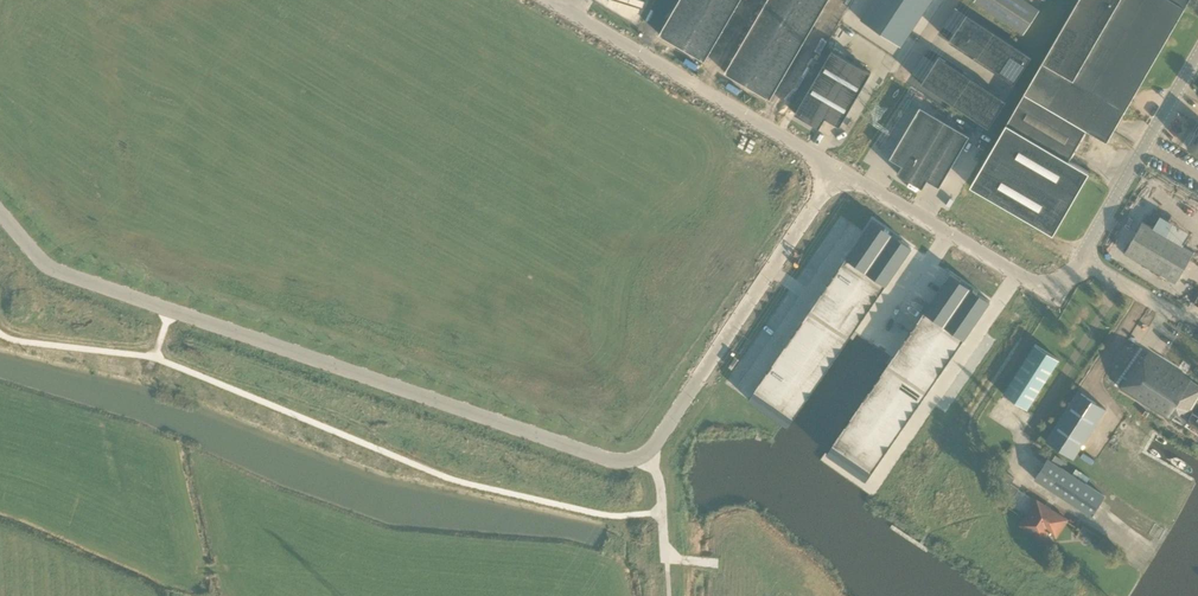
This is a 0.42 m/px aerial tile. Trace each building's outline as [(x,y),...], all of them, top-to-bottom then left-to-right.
[(739,0),(678,0),(658,32),(703,59),(739,0)] [(723,72),(767,99),(828,0),(767,0),(723,72)] [(861,19),(901,45),(930,0),(873,0),(861,19)] [(971,186),(1053,234),(1090,171),(1069,159),(1087,129),(1107,141),(1189,0),(1079,0),(971,186)] [(1024,0),(976,0),(975,2),(1024,34),(1040,11),(1024,0)] [(967,14),(949,41),(1014,83),(1032,56),(967,14)] [(795,113),(803,117),(803,118),(804,118),(820,127),(823,122),(824,121),(823,121),(826,117),(840,125),(871,72),(832,49),(795,113)] [(939,57),(921,84),(988,128),(1006,101),(939,57)] [(920,106),(890,157),(902,165),(897,173),(922,187),(927,179),(939,186),(969,135),(920,106)] [(1195,133),(1197,134),(1188,148),(1197,154),(1197,127),(1195,133)] [(853,248),(840,267),(879,294),(893,275),(892,274),(898,266),(899,266),(912,247),(873,220),(859,239),(860,240),(854,248),(853,248)] [(1125,252),(1176,282),(1194,251),(1143,221),(1125,252)] [(816,304),(811,311),(849,338),(856,329),(855,328),(860,321),(861,321),(879,294),(840,267),(839,268),(840,269),(835,276),(834,276),(833,277),(834,278),(829,285),(828,285),(827,286),(828,286),(823,294),(822,293),(821,295),(822,295),(817,303),(816,302),(815,303),(816,304)] [(894,355),(888,365),(927,392),(934,382),(933,382),(938,374),(939,375),(952,356),(951,356),(956,348),(957,349),(971,328),(970,328),(976,320),(977,320),(990,301),(951,273),(937,293),(938,294),(932,302),(932,301),(918,321),(918,322),(913,329),(900,348),(895,356),(894,355)] [(749,398),(749,400),(788,427),(789,425),(788,425),(793,417),(794,418),(795,417),(794,416),(799,409),(800,409),(801,408),(800,407),(805,400),(806,400),(807,399),(806,398),(812,391),(813,390),(812,390),(818,382),(818,383),(819,381),(824,373),(824,374),(825,373),(825,372),(830,365),(831,364),(831,363),(836,356),(837,356),(837,355),(837,354),(842,347),(843,347),(843,346),(848,338),(849,339),(849,338),(811,311),(810,311),(809,312),(810,313),(804,320),(803,321),(798,329),(797,330),(792,338),(792,337),(791,339),(786,347),(785,346),(785,347),(785,348),(780,355),(779,355),(779,356),(779,357),(774,364),(773,364),(772,365),(773,366),(768,373),(767,373),(761,382),(756,390),(756,389),(755,391),(750,399),(749,398)] [(1035,343),(1003,393),(1027,408),(1059,358),(1035,343)] [(1197,396),(1197,385),(1147,354),(1141,364),(1138,362),(1120,389),(1171,420),(1173,417),(1197,433),(1197,416),(1189,411),(1197,396)] [(828,452),(827,453),(866,480),(867,479),(866,479),(871,471),(872,472),(873,470),(872,470),(877,462),(878,463),(879,462),(878,461),(884,454),(885,453),(884,452),(890,445),(891,444),(891,443),(896,436),(897,435),(902,427),(902,428),(903,426),(908,418),(909,419),(909,418),(909,417),(914,410),(915,410),(916,409),(915,408),(920,401),(921,401),(922,400),(921,399),(926,392),(927,392),(888,365),(887,365),(888,366),(883,373),(882,373),(881,374),(882,375),(877,382),(876,382),(875,383),(876,383),(871,391),(870,390),(869,392),(870,392),(865,400),(864,399),(863,401),(864,401),(859,409),(858,408),(857,409),(858,410),(853,417),(852,417),(851,418),(852,419),(846,426),(845,427),(846,427),(840,435),(840,434),(839,436),(840,436),(834,444),(834,443),(833,445),(828,453),(828,452)] [(1106,408),(1078,390),(1045,440),(1073,458),(1106,408)] [(1095,466),(1098,461),(1084,451),(1080,457),(1095,466)] [(1105,495),(1048,458),(1035,478),(1092,515),(1105,495)] [(1003,494),(1011,500),(1019,488),(1011,482),(1014,477),(1006,471),(998,483),(1007,488),(1003,494)] [(1037,499),(1021,524),(1043,538),(1048,530),(1056,535),(1067,518),(1037,499)]
